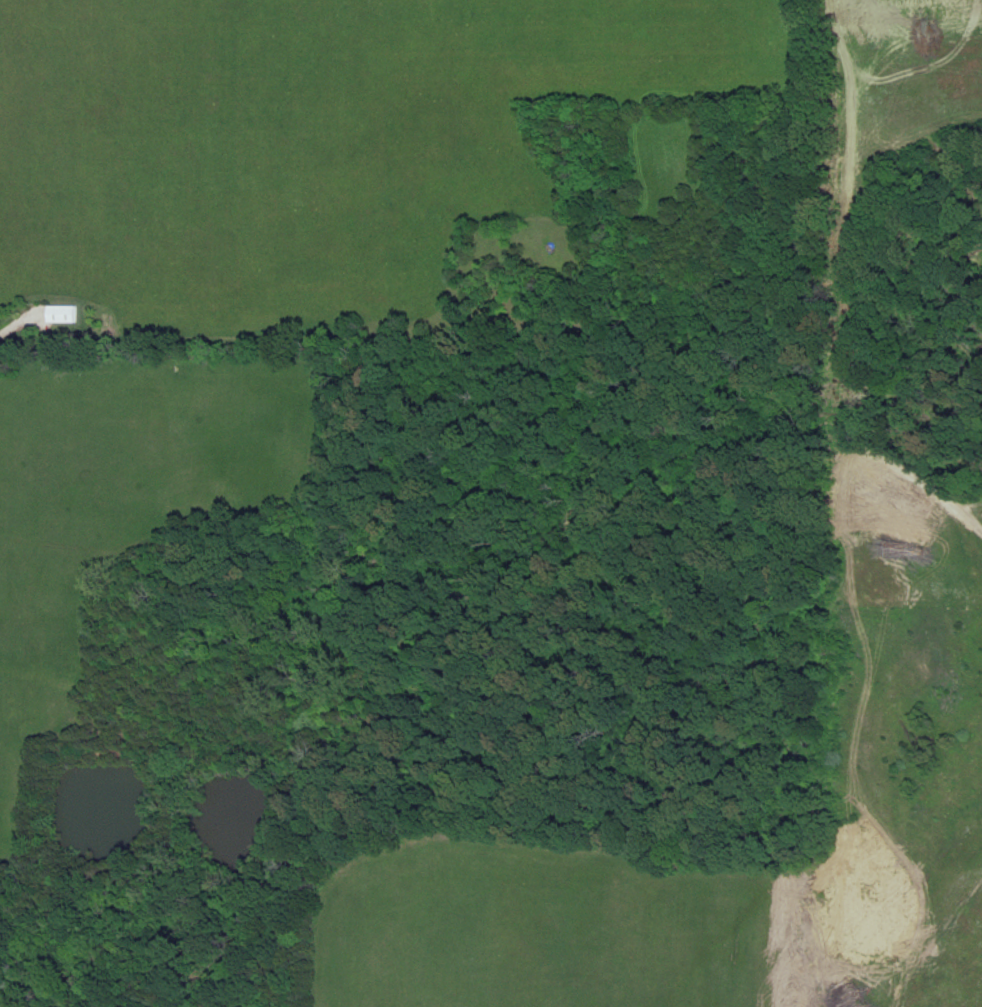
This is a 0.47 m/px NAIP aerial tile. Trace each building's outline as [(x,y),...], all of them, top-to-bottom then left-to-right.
[(80,323),(80,306),(51,306),(51,323),(80,323)]
